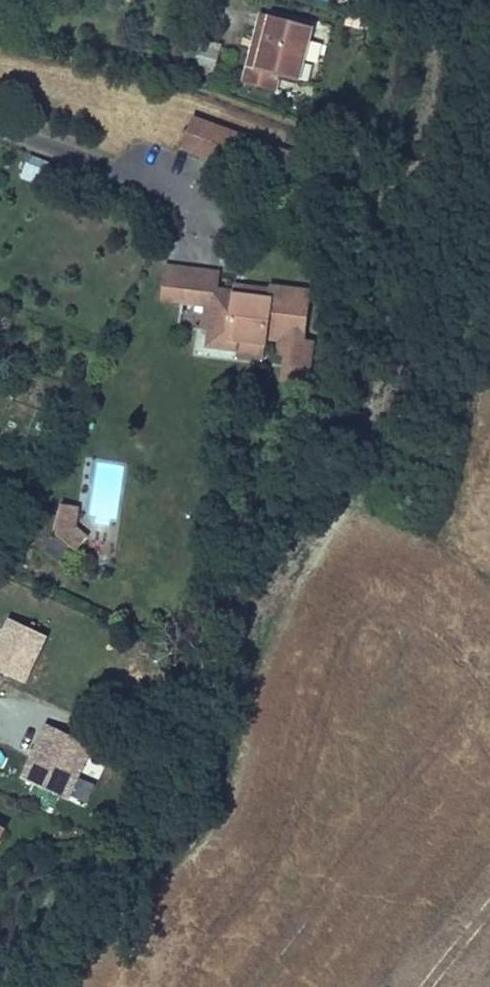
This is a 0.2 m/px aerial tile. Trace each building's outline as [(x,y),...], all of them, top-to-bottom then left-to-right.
[(261,14),(258,29),(266,31),(257,70),(279,76),(298,81),(311,27),(261,14)] [(266,31),(258,29),(244,83),(275,90),(279,76),(257,70),(266,31)] [(222,45),(207,41),(199,70),(214,74),(222,45)] [(197,118),(185,148),(242,170),(248,153),(266,161),(263,170),(309,188),(318,165),(197,118)] [(22,176),(42,184),(50,162),(30,155),(22,176)] [(184,288),(186,268),(167,266),(163,297),(163,298),(182,300),(184,288)] [(271,290),(270,298),(236,294),(236,291),(235,291),(216,289),(219,272),(186,268),(184,288),(182,300),(213,304),(208,345),(236,348),(237,339),(265,342),(266,337),(280,339),(278,353),(287,354),(284,379),(307,382),(313,342),(303,341),(310,291),(272,286),(271,290)] [(270,298),(271,290),(236,285),(235,291),(236,291),(236,294),(270,298)] [(237,339),(236,348),(264,352),(265,342),(237,339)] [(61,505),(58,522),(76,524),(79,508),(61,505)] [(76,529),(76,524),(58,522),(56,536),(57,536),(73,549),(76,552),(88,539),(76,529)] [(9,620),(0,639),(0,669),(25,680),(45,637),(9,620)] [(92,744),(46,723),(20,779),(67,800),(71,792),(78,776),(92,744)] [(93,783),(78,776),(71,792),(86,799),(93,783)]
